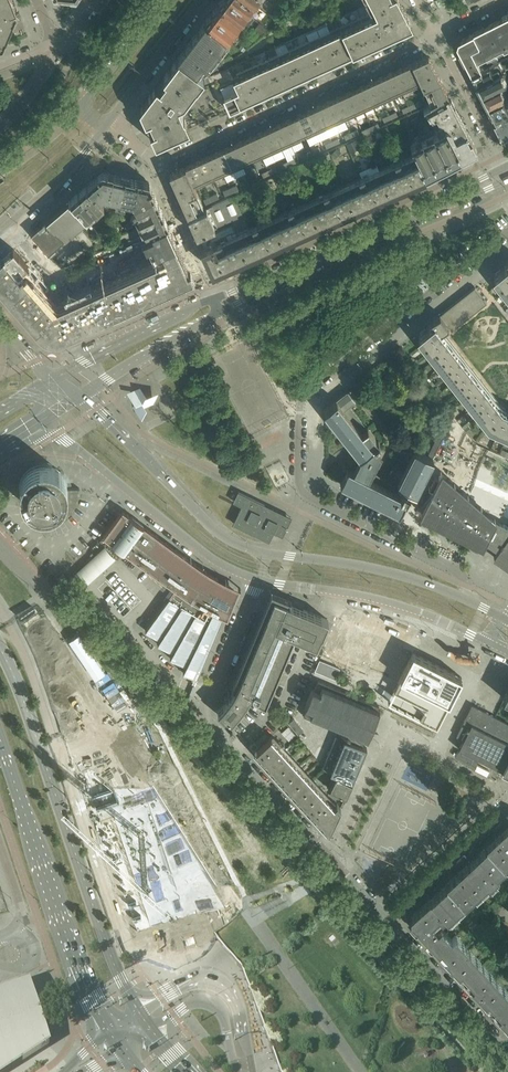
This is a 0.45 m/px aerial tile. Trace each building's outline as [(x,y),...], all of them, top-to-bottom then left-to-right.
[(16,16),(14,11),(17,10),(13,0),(0,0),(0,47),(3,46),(3,47),(16,16)] [(411,26),(406,16),(408,16),(399,0),(370,0),(203,75),(198,72),(178,56),(140,107),(146,121),(147,121),(150,127),(149,128),(156,143),(190,128),(411,26)] [(218,4),(240,21),(247,12),(232,0),(221,0),(218,4)] [(247,12),(254,3),(250,0),(232,0),(247,12)] [(218,4),(211,12),(234,29),(240,21),(218,4)] [(280,22),(286,14),(281,10),(275,19),(280,22)] [(211,12),(205,21),(227,38),(234,29),(211,12)] [(507,14),(505,16),(504,18),(477,31),(489,55),(506,47),(507,49),(507,48),(507,14)] [(205,21),(198,30),(222,48),(229,39),(227,38),(205,21)] [(198,30),(191,39),(215,57),(222,48),(198,30)] [(489,55),(477,31),(461,39),(460,44),(475,73),(484,68),(480,60),(489,55)] [(191,39),(185,47),(209,66),(215,57),(191,39)] [(185,47),(178,56),(198,72),(199,72),(202,67),(204,68),(209,66),(185,47)] [(426,56),(412,62),(422,85),(429,99),(433,97),(433,98),(446,90),(429,56),(426,56)] [(501,60),(484,68),(475,73),(480,82),(505,69),(506,69),(501,60)] [(412,62),(402,67),(412,89),(422,85),(412,62)] [(402,67),(392,71),(403,94),(412,89),(402,67)] [(480,82),(485,91),(503,82),(507,79),(507,76),(505,69),(480,82)] [(392,71),(383,76),(393,98),(403,94),(392,71)] [(383,76),(373,80),(384,102),(393,98),(383,76)] [(373,80),(363,85),(374,107),(384,102),(373,80)] [(503,82),(485,91),(490,103),(507,94),(506,91),(507,90),(503,82)] [(363,85),(354,89),(364,111),(374,107),(363,85)] [(354,89),(344,93),(355,116),(364,111),(354,89)] [(344,93),(335,98),(345,120),(355,116),(344,93)] [(430,103),(431,103),(431,104),(424,107),(426,111),(428,110),(431,115),(435,113),(453,103),(449,94),(448,93),(430,103)] [(507,94),(490,103),(498,116),(507,111),(507,95),(507,94)] [(335,98),(325,102),(335,125),(345,120),(335,98)] [(325,102),(315,107),(326,129),(335,125),(325,102)] [(415,102),(402,108),(404,112),(417,106),(415,102)] [(453,103),(435,113),(437,117),(443,120),(445,123),(459,115),(453,103)] [(315,107),(306,111),(316,133),(326,129),(315,107)] [(296,116),(297,116),(304,132),(306,138),(316,133),(306,111),(296,116)] [(384,121),(398,115),(396,111),(382,117),(384,121)] [(498,116),(505,130),(507,134),(507,133),(507,111),(498,116)] [(475,145),(459,115),(445,123),(446,125),(445,127),(460,157),(477,149),(475,145)] [(304,132),(297,116),(296,116),(282,122),(292,144),(302,140),(299,135),(304,132)] [(414,125),(425,119),(424,117),(422,118),(422,117),(419,118),(418,117),(411,120),(414,125)] [(282,122),(272,126),(282,149),(292,144),(282,122)] [(365,134),(380,127),(378,122),(363,129),(365,134)] [(272,126),(262,131),(273,153),(282,149),(272,126)] [(460,157),(445,127),(433,133),(449,163),(460,157)] [(357,129),(344,135),(346,139),(359,133),(357,129)] [(262,131),(253,135),(263,158),(273,153),(262,131)] [(449,163),(433,133),(421,139),(437,169),(449,163)] [(253,135),(243,140),(253,162),(263,158),(253,135)] [(338,138),(325,144),(327,148),(340,142),(338,138)] [(437,169),(421,139),(411,144),(415,153),(425,174),(426,175),(437,169)] [(243,140),(233,144),(244,167),(253,162),(243,140)] [(244,167),(233,144),(224,149),(234,171),(244,167)] [(196,188),(234,171),(224,149),(171,173),(170,176),(188,215),(210,206),(209,205),(234,194),(239,192),(238,190),(239,189),(237,184),(223,191),(225,195),(219,197),(217,192),(203,199),(205,204),(204,205),(196,188)] [(415,153),(380,169),(389,190),(425,174),(415,153)] [(283,168),(296,162),(294,158),(288,161),(281,164),(283,168)] [(275,167),(262,173),(263,177),(277,171),(275,167)] [(380,169),(344,186),(354,207),(389,190),(380,169)] [(113,174),(102,172),(94,179),(104,190),(103,194),(108,195),(113,174)] [(125,177),(113,174),(108,195),(115,197),(114,202),(119,203),(125,177)] [(138,180),(125,177),(119,203),(124,204),(125,199),(133,201),(138,180)] [(259,182),(257,178),(244,184),(245,188),(259,182)] [(94,179),(86,186),(98,199),(103,194),(104,190),(94,179)] [(149,182),(138,180),(133,201),(134,203),(154,194),(149,182)] [(86,186),(78,193),(93,211),(95,213),(99,209),(97,207),(101,204),(98,199),(86,186)] [(308,201),(309,203),(318,222),(354,207),(344,186),(308,201)] [(273,197),(269,188),(261,191),(266,200),(273,197)] [(70,200),(87,220),(91,217),(89,215),(93,211),(78,193),(70,200)] [(154,194),(134,203),(136,208),(133,210),(135,215),(137,214),(159,204),(154,194)] [(210,206),(188,215),(197,235),(234,218),(236,222),(236,223),(245,219),(234,194),(209,205),(210,206)] [(47,223),(42,228),(41,227),(40,227),(39,227),(38,228),(31,234),(49,253),(78,227),(81,230),(89,223),(87,221),(87,220),(70,200),(69,202),(66,204),(66,203),(45,221),(47,223)] [(318,222),(309,203),(308,201),(280,214),(277,209),(269,212),(272,218),(273,217),(282,238),(309,226),(318,222)] [(159,204),(137,214),(140,219),(137,221),(139,225),(142,224),(164,214),(159,204)] [(164,214),(142,224),(144,230),(142,231),(144,235),(168,224),(164,214)] [(282,238),(273,217),(272,218),(249,228),(245,219),(236,223),(236,222),(233,224),(247,255),(282,238)] [(0,260),(0,288),(39,333),(40,333),(40,334),(41,334),(41,335),(42,335),(43,336),(44,337),(45,337),(46,337),(46,338),(47,338),(48,338),(49,339),(50,339),(51,339),(52,339),(53,339),(54,339),(55,339),(56,339),(57,339),(58,339),(61,338),(70,334),(189,280),(190,280),(190,279),(189,279),(190,276),(192,276),(191,275),(184,259),(177,244),(172,233),(168,224),(144,235),(142,236),(146,246),(152,243),(159,258),(57,304),(46,291),(50,287),(32,267),(31,268),(29,265),(37,259),(39,262),(49,253),(31,234),(31,233),(0,260)] [(233,224),(199,239),(213,270),(247,255),(233,224)] [(37,259),(29,265),(31,268),(32,267),(50,287),(66,273),(49,253),(39,262),(37,259)] [(507,263),(494,274),(507,292),(507,263)] [(67,276),(61,281),(64,284),(70,280),(67,276)] [(61,281),(56,285),(59,289),(64,284),(61,281)] [(475,286),(440,313),(430,319),(433,323),(434,322),(441,330),(448,324),(452,330),(487,302),(475,286)] [(477,377),(471,369),(441,330),(434,322),(433,323),(419,334),(489,422),(507,431),(507,409),(500,406),(477,377)] [(147,412),(146,405),(158,403),(155,389),(133,392),(136,414),(147,412)] [(399,495),(368,479),(380,454),(373,445),(374,444),(375,446),(380,442),(378,440),(377,440),(368,428),(368,427),(366,427),(349,405),(356,400),(348,390),(323,410),(359,456),(360,455),(361,456),(353,471),(347,468),(339,483),(399,513),(406,498),(405,497),(409,489),(415,493),(433,458),(447,431),(438,426),(424,454),(414,449),(397,483),(403,487),(399,495)] [(463,430),(454,417),(447,433),(453,436),(454,433),(460,436),(463,430)] [(44,513),(44,525),(52,523),(54,523),(56,522),(58,522),(59,521),(62,519),(65,517),(67,516),(69,514),(70,513),(72,510),(77,502),(78,500),(78,498),(79,496),(79,495),(79,493),(80,488),(67,488),(67,484),(66,480),(64,476),(62,473),(59,470),(55,467),(51,466),(47,465),(43,464),(39,465),(35,466),(31,468),(28,470),(25,473),(23,477),(21,480),(20,484),(19,489),(20,493),(21,497),(23,501),(25,504),(28,507),(32,509),(35,511),(39,512),(44,513)] [(496,519),(442,471),(438,477),(435,476),(430,487),(433,489),(422,509),(485,541),(499,550),(494,557),(507,566),(507,526),(495,519),(496,519)] [(242,505),(233,523),(269,541),(283,513),(239,491),(233,501),(242,505)] [(123,510),(120,513),(103,536),(176,589),(145,630),(160,640),(157,644),(173,653),(170,658),(186,666),(183,673),(198,679),(224,617),(228,618),(241,588),(227,582),(218,577),(205,569),(196,563),(123,510)] [(98,554),(107,564),(114,558),(105,548),(98,554)] [(84,567),(77,574),(86,583),(93,577),(84,567)] [(232,686),(235,688),(231,694),(225,703),(218,710),(232,726),(235,724),(231,720),(234,718),(236,715),(239,712),(242,708),(245,703),(247,700),(249,697),(251,693),(254,694),(253,698),(266,705),(295,636),(317,645),(321,635),(322,635),(329,620),(289,603),(291,599),(272,591),(232,686)] [(342,626),(331,652),(369,668),(372,662),(401,674),(409,654),(342,626)] [(399,680),(388,701),(436,726),(437,726),(446,708),(449,703),(458,685),(462,677),(454,673),(413,652),(399,680)] [(368,739),(380,710),(377,709),(379,706),(318,680),(315,689),(312,688),(305,706),(307,707),(304,715),(348,734),(346,739),(345,738),(330,772),(337,775),(336,775),(352,782),(367,748),(362,746),(365,738),(368,739)] [(502,770),(507,759),(507,723),(472,705),(456,736),(463,739),(459,748),(501,769),(501,770),(502,770)] [(334,805),(313,782),(271,736),(255,751),(319,821),(320,820),(330,830),(340,808),(341,807),(337,803),(334,805)] [(254,742),(250,746),(254,751),(259,746),(254,742)] [(352,782),(336,775),(330,789),(346,796),(352,782)] [(487,847),(505,867),(507,865),(507,827),(487,847)] [(487,847),(479,854),(498,874),(505,867),(487,847)] [(479,854),(458,873),(477,894),(488,884),(489,885),(499,876),(498,874),(479,854)] [(477,894),(458,873),(439,891),(458,912),(477,894)] [(458,912),(439,891),(411,917),(411,921),(425,936),(435,926),(432,923),(439,916),(442,919),(446,915),(449,919),(458,912)] [(469,924),(507,966),(507,955),(475,919),(469,924)] [(471,952),(456,935),(452,939),(441,927),(438,930),(435,926),(425,936),(454,968),(471,952)] [(496,979),(481,963),(471,952),(454,968),(479,995),(496,979)] [(496,979),(479,995),(507,1027),(507,992),(496,979)] [(48,1045),(0,994),(0,1071),(5,1071),(48,1045)]
